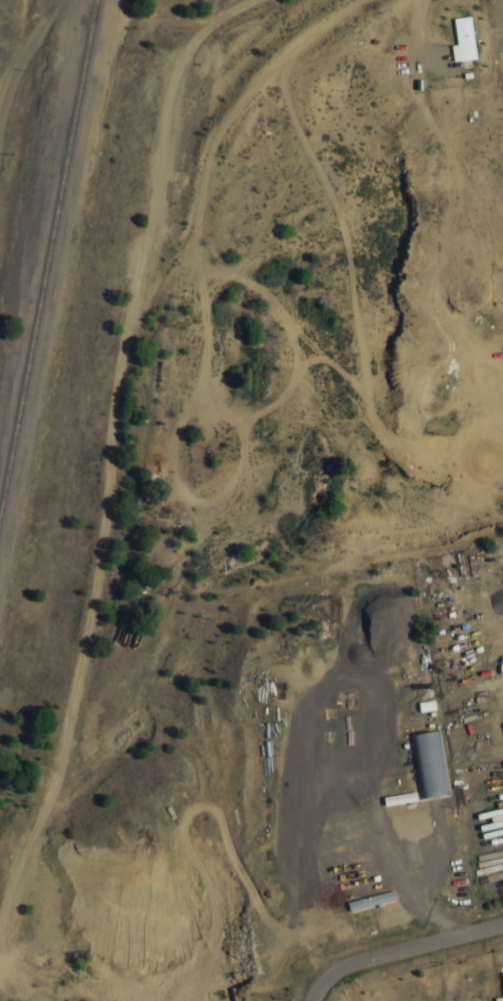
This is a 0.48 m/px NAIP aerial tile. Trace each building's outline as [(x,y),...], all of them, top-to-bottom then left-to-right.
[(454,61),(476,59),(471,16),(454,18),(457,45),(452,45),(454,61)] [(418,797),(448,794),(440,730),(411,734),(418,797)] [(417,799),(416,791),(383,797),(385,806),(417,799)] [(396,900),(394,890),(347,902),(350,912),(396,900)]
